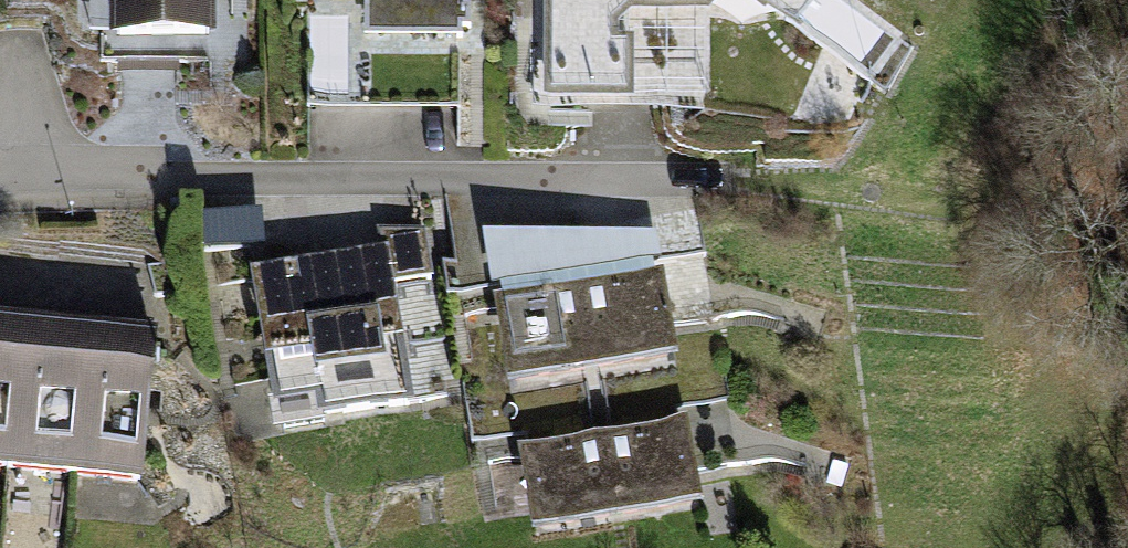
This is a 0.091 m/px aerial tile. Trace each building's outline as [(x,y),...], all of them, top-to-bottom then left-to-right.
[(111,51),(214,50),(215,0),(112,0),(111,51)] [(368,40),(462,40),(463,0),(368,0),(368,40)] [(538,103),(637,109),(637,40),(622,40),(620,26),(633,14),(714,11),(720,0),(540,0),(538,103)] [(380,250),(251,273),(273,425),(316,418),(319,438),(416,420),(398,295),(434,287),(426,235),(379,233),(380,250)] [(657,236),(484,236),(491,295),(503,293),(505,306),(581,295),(656,284),(654,270),(664,268),(657,236)] [(656,284),(581,295),(596,385),(681,369),(666,282),(656,284)] [(596,385),(581,295),(505,306),(493,308),(510,402),(596,385)] [(0,325),(0,484),(144,498),(160,340),(0,325)] [(688,424),(606,437),(623,533),(706,520),(688,424)] [(606,437),(518,455),(533,547),(557,547),(623,533),(606,437)]
